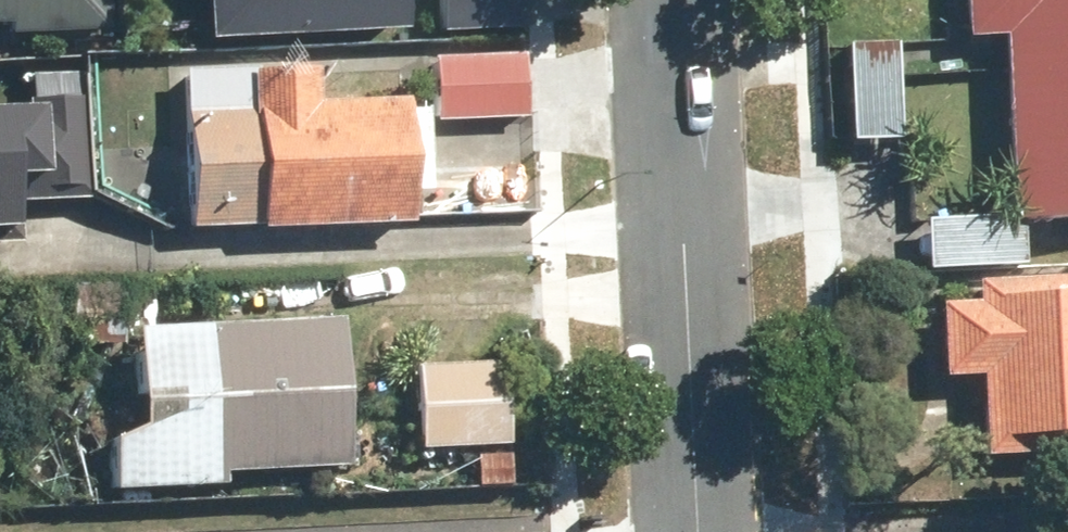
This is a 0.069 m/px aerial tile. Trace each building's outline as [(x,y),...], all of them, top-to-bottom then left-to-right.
[(102,32),(100,0),(0,0),(0,36),(102,32)] [(402,31),(401,0),(204,0),(206,39),(402,31)] [(523,27),(521,0),(435,0),(436,31),(523,27)] [(1067,221),(1067,0),(961,0),(963,36),(1000,35),(1006,222),(1067,221)] [(847,142),(897,139),(891,42),(841,45),(847,142)] [(432,122),(522,117),(518,52),(428,57),(432,122)] [(257,230),(408,224),(402,97),(314,101),(313,70),(255,72),(254,68),(180,71),(186,228),(256,225),(257,230)] [(16,202),(81,198),(76,92),(18,95),(18,107),(0,108),(0,241),(18,241),(16,202)] [(923,270),(1020,268),(1019,233),(1002,233),(1001,216),(922,218),(923,270)] [(1067,454),(1067,277),(974,281),(975,300),(937,302),(941,377),(977,375),(982,458),(1067,454)] [(220,477),(345,469),(336,318),(133,330),(139,425),(107,440),(110,493),(221,487),(220,477)] [(415,448),(512,445),(509,362),(412,365),(415,448)]
